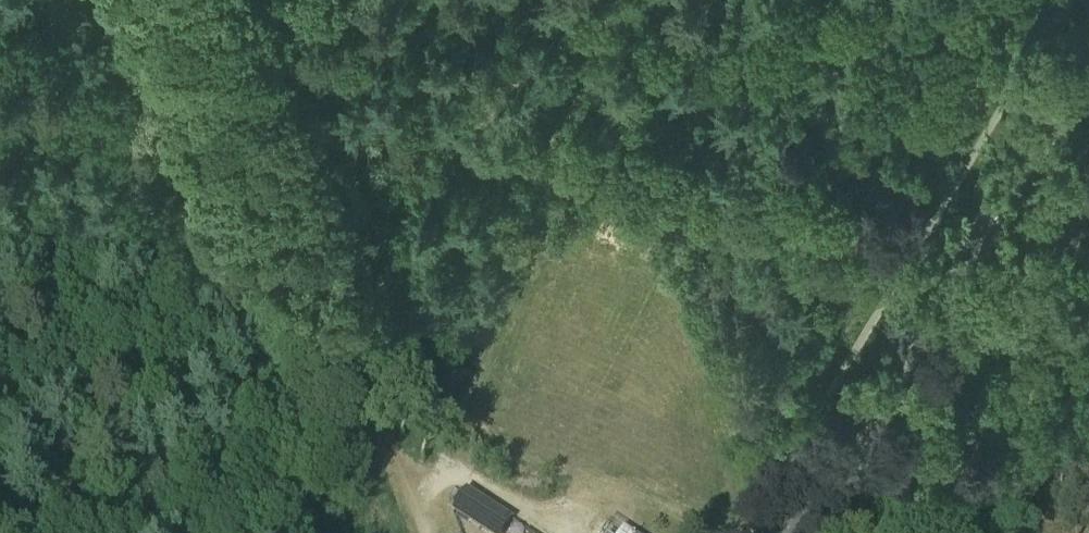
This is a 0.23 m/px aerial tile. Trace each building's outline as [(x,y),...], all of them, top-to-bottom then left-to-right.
[(476,498),(464,516),(490,532),(515,532),(520,526),(476,498)] [(612,518),(602,532),(635,532),(612,518)]
